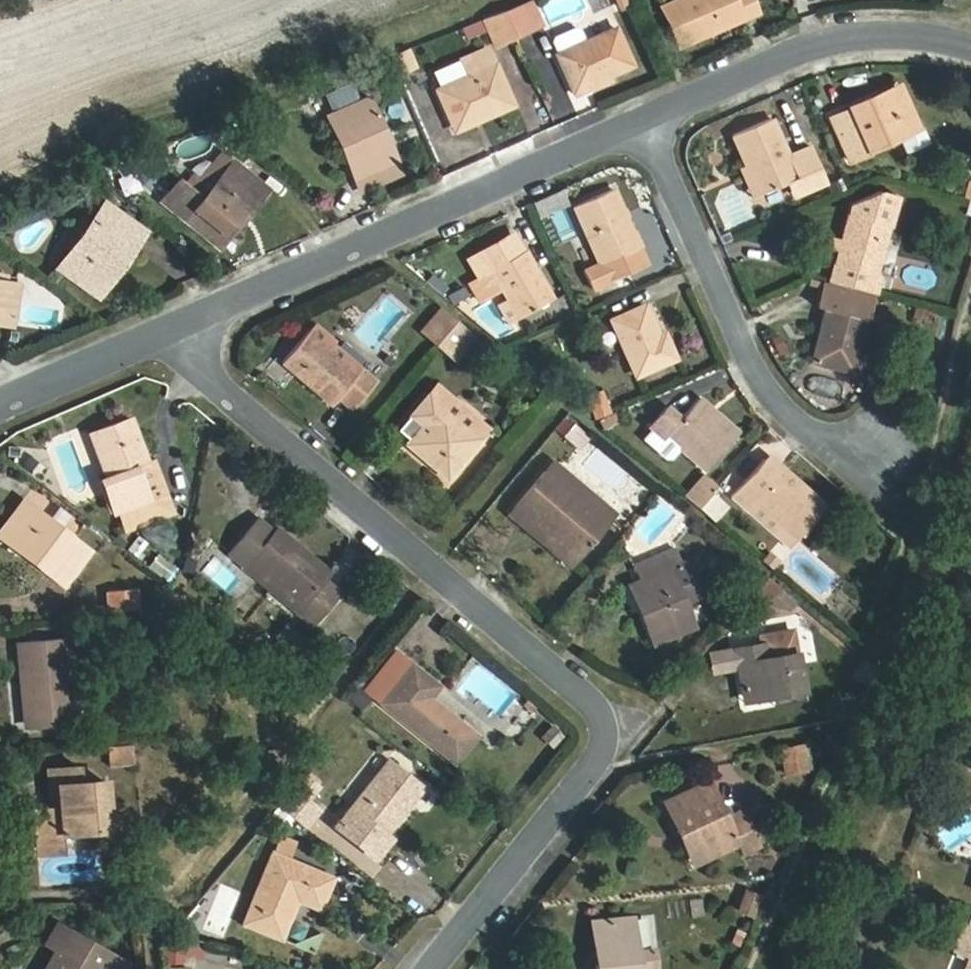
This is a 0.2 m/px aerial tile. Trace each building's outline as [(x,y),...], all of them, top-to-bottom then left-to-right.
[(739,13),(733,0),(681,0),(663,7),(680,48),(713,34),(711,24),(739,13)] [(739,13),(742,21),(756,15),(750,0),(733,0),(739,13)] [(960,11),(963,0),(945,0),(945,8),(960,11)] [(542,38),(548,36),(538,11),(532,13),(542,38)] [(532,13),(513,20),(523,46),(542,38),(532,13)] [(742,21),(739,13),(711,24),(713,34),(742,21)] [(505,53),(523,46),(513,20),(495,27),(505,53)] [(564,53),(591,41),(586,31),(581,27),(560,36),(559,42),(564,53)] [(638,66),(622,28),(591,41),(564,53),(562,53),(579,91),(592,85),(593,90),(616,80),(614,76),(638,66)] [(402,63),(408,82),(426,74),(420,56),(402,63)] [(443,97),(452,118),(485,105),(489,116),(518,103),(498,56),(472,67),(478,82),(443,97)] [(352,139),(347,141),(362,179),(367,176),(373,190),(409,176),(378,98),(367,102),(361,86),(335,96),(352,139)] [(905,87),(873,102),(878,110),(910,97),(905,87)] [(878,110),(873,102),(855,110),(856,112),(837,120),(857,165),(878,157),(877,155),(925,133),(910,97),(878,110)] [(485,105),(452,118),(456,129),(489,116),(485,105)] [(744,141),(754,166),(769,198),(794,187),(800,201),(832,188),(813,140),(791,149),(782,126),(744,141)] [(934,149),(927,133),(923,135),(904,143),(911,159),(934,149)] [(238,206),(248,215),(268,190),(232,161),(200,199),(179,183),(163,204),(186,222),(196,211),(220,230),(238,206)] [(769,198),(754,166),(745,170),(758,202),(769,198)] [(362,179),(367,193),(373,190),(367,176),(362,179)] [(618,191),(579,208),(604,266),(588,273),(596,291),(650,268),(618,191)] [(57,266),(90,289),(109,264),(117,271),(133,250),(110,231),(120,215),(105,204),(57,266)] [(230,237),(248,215),(238,206),(220,230),(230,237)] [(110,231),(133,250),(145,234),(120,215),(110,231)] [(893,229),(853,220),(838,283),(878,292),(893,229)] [(553,291),(531,250),(525,252),(514,231),(471,254),(482,278),(473,282),(481,296),(504,287),(516,309),(553,291)] [(109,264),(90,289),(98,295),(117,271),(109,264)] [(16,316),(21,284),(0,280),(0,313),(16,316)] [(864,349),(875,298),(828,286),(823,312),(831,314),(819,366),(856,375),(861,349),(864,349)] [(425,327),(429,331),(447,311),(442,306),(425,327)] [(447,311),(429,331),(441,343),(460,321),(447,311)] [(660,340),(647,312),(614,327),(636,380),(676,363),(666,337),(660,340)] [(13,329),(16,316),(0,313),(0,326),(13,329)] [(359,376),(365,367),(333,343),(336,337),(315,320),(304,333),(359,376)] [(460,321),(441,344),(453,355),(473,332),(460,321)] [(473,332),(453,355),(461,362),(480,338),(473,332)] [(379,379),(365,367),(359,376),(304,333),(281,360),(333,405),(341,397),(355,409),(379,379)] [(387,352),(382,360),(389,367),(396,359),(387,352)] [(365,367),(379,379),(389,367),(382,360),(375,355),(365,367)] [(436,381),(426,392),(483,440),(493,428),(436,381)] [(604,390),(584,391),(586,417),(606,415),(604,390)] [(483,440),(426,392),(406,415),(419,427),(406,443),(448,480),(483,440)] [(686,419),(670,407),(653,430),(661,437),(668,442),(671,439),(685,450),(711,472),(741,435),(700,401),(686,419)] [(564,415),(552,429),(577,450),(589,436),(564,415)] [(165,495),(147,501),(136,465),(144,462),(131,420),(93,434),(107,474),(101,475),(115,514),(119,512),(127,531),(170,515),(165,495)] [(668,442),(661,437),(654,446),(672,460),(678,459),(685,450),(671,439),(668,442)] [(620,492),(633,476),(595,446),(582,463),(620,492)] [(772,453),(768,458),(786,474),(790,468),(772,453)] [(786,474),(768,458),(738,493),(754,509),(761,504),(802,539),(832,504),(790,468),(786,474)] [(555,459),(545,470),(609,525),(619,513),(555,459)] [(144,462),(136,465),(147,501),(165,495),(153,460),(144,462)] [(566,547),(558,557),(571,568),(609,525),(545,470),(507,514),(523,527),(531,517),(566,547)] [(708,477),(702,483),(714,494),(720,487),(708,477)] [(714,494),(702,483),(689,496),(701,507),(714,494)] [(701,507),(712,518),(724,503),(714,494),(701,507)] [(20,551),(60,581),(87,543),(21,496),(0,525),(0,530),(23,546),(20,551)] [(531,517),(523,527),(558,557),(566,547),(531,517)] [(228,554),(246,568),(255,559),(307,601),(299,611),(316,625),(342,592),(325,578),(330,571),(279,528),(274,532),(269,528),(257,519),(228,554)] [(20,551),(23,546),(0,530),(0,537),(20,551)] [(697,628),(665,551),(635,564),(639,577),(630,582),(656,645),(697,628)] [(156,553),(147,564),(167,579),(176,567),(156,553)] [(246,568),(299,611),(307,601),(255,559),(246,568)] [(765,575),(751,592),(779,617),(793,600),(765,575)] [(121,596),(123,614),(150,611),(147,595),(121,596)] [(22,643),(27,725),(71,721),(65,639),(22,643)] [(783,686),(784,697),(808,693),(800,650),(768,654),(765,643),(734,647),(742,693),(783,686)] [(373,687),(439,744),(458,761),(477,740),(457,723),(432,702),(442,689),(401,655),(373,687)] [(745,703),(784,697),(783,686),(742,693),(745,703)] [(804,726),(789,729),(794,754),(809,750),(804,726)] [(136,742),(111,744),(112,759),(137,757),(136,742)] [(335,827),(376,861),(390,841),(387,838),(425,787),(391,758),(335,827)] [(85,785),(83,769),(52,772),(53,789),(60,788),(63,811),(38,813),(41,849),(67,846),(66,835),(113,831),(108,783),(85,785)] [(662,801),(678,838),(692,833),(704,862),(741,847),(745,855),(761,849),(744,809),(727,815),(710,780),(662,801)] [(114,783),(108,783),(113,831),(119,831),(114,783)] [(55,811),(63,811),(60,788),(53,789),(54,799),(55,811)] [(692,833),(678,838),(691,867),(704,862),(692,833)] [(277,856),(274,855),(245,924),(282,939),(298,901),(318,910),(331,878),(292,861),(299,846),(285,839),(277,856)] [(42,856),(68,853),(67,846),(41,849),(42,856)] [(753,898),(740,893),(734,910),(747,914),(753,898)] [(602,920),(603,960),(594,961),(595,968),(657,968),(656,952),(639,951),(636,918),(602,920)] [(603,960),(602,920),(591,921),(594,961),(603,960)] [(51,968),(104,968),(113,953),(63,924),(55,939),(51,946),(60,952),(51,968)] [(961,930),(953,954),(967,959),(963,968),(970,968),(970,934),(961,930)] [(199,942),(172,936),(166,944),(198,950),(199,942)]
